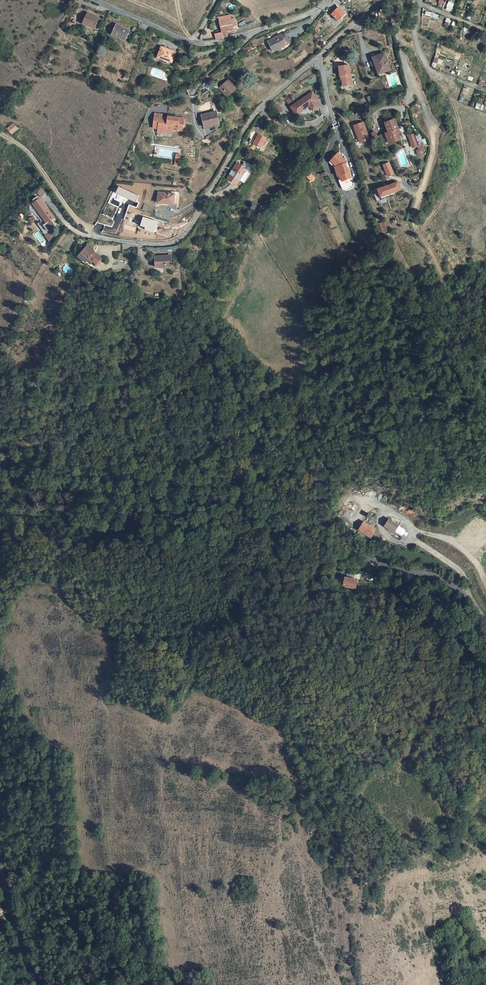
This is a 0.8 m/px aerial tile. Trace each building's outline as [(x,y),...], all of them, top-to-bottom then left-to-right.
[(443,9),(450,11),(452,5),(445,3),(443,9)] [(338,5),(330,14),(337,21),(345,13),(338,5)] [(102,18),(91,14),(88,20),(99,25),(102,18)] [(230,14),(218,16),(221,31),(222,37),(227,35),(226,29),(229,29),(229,27),(232,26),(232,24),(231,17),(230,14)] [(117,23),(113,33),(126,39),(131,29),(117,23)] [(279,36),(267,42),(272,51),(284,45),(279,36)] [(162,46),(158,57),(172,61),(175,51),(162,46)] [(384,62),(386,62),(383,55),(372,58),(377,73),(387,70),(384,62)] [(387,70),(377,73),(378,75),(389,71),(386,62),(384,62),(387,70)] [(350,68),(339,69),(340,79),(342,79),(343,89),(352,88),(350,68)] [(234,89),(226,82),(219,89),(227,96),(234,89)] [(312,92),(291,106),(296,114),(309,105),(313,111),(319,107),(315,101),(318,100),(312,92)] [(290,96),(286,99),(290,105),(295,102),(290,96)] [(215,111),(200,114),(203,126),(211,125),(211,124),(218,122),(215,111)] [(183,118),(167,116),(167,118),(166,121),(162,120),(162,118),(162,114),(154,113),(153,123),(158,123),(157,129),(157,133),(162,133),(163,130),(171,130),(172,128),(176,128),(182,129),(183,118)] [(399,135),(397,131),(399,130),(395,121),(385,125),(389,134),(388,135),(392,145),(401,141),(399,135)] [(13,122),(6,128),(12,134),(18,127),(13,122)] [(355,128),(361,145),(370,142),(364,125),(355,128)] [(252,144),(261,148),(266,137),(258,133),(252,144)] [(420,146),(416,138),(411,140),(414,148),(420,146)] [(337,168),(342,183),(352,180),(350,174),(348,175),(347,170),(345,166),(347,163),(338,155),(331,163),(337,168)] [(242,183),(251,167),(249,166),(242,162),(239,166),(235,164),(226,179),(235,184),(237,180),(242,183)] [(336,170),(340,184),(342,183),(337,168),(331,163),(330,165),(336,170)] [(385,188),(380,190),(384,201),(389,199),(388,197),(392,196),(403,191),(400,184),(385,189),(385,188)] [(171,193),(169,193),(169,195),(167,195),(167,190),(152,189),(151,198),(170,200),(171,193)] [(41,196),(45,201),(52,196),(48,191),(41,196)] [(41,205),(37,208),(48,223),(50,226),(51,226),(57,222),(57,221),(55,218),(44,202),(42,200),(39,202),(41,205)] [(105,259),(90,247),(84,255),(91,261),(99,267),(105,259)] [(143,267),(156,271),(159,256),(147,252),(143,267)] [(91,261),(84,255),(82,258),(89,263),(91,261)] [(404,508),(392,502),(390,507),(402,512),(404,508)] [(400,527),(390,520),(386,527),(395,533),(400,527)] [(377,531),(364,522),(359,530),(372,538),(377,531)] [(390,559),(391,553),(376,546),(373,551),(381,555),(390,559)] [(358,581),(346,578),(343,588),(355,591),(358,581)]
